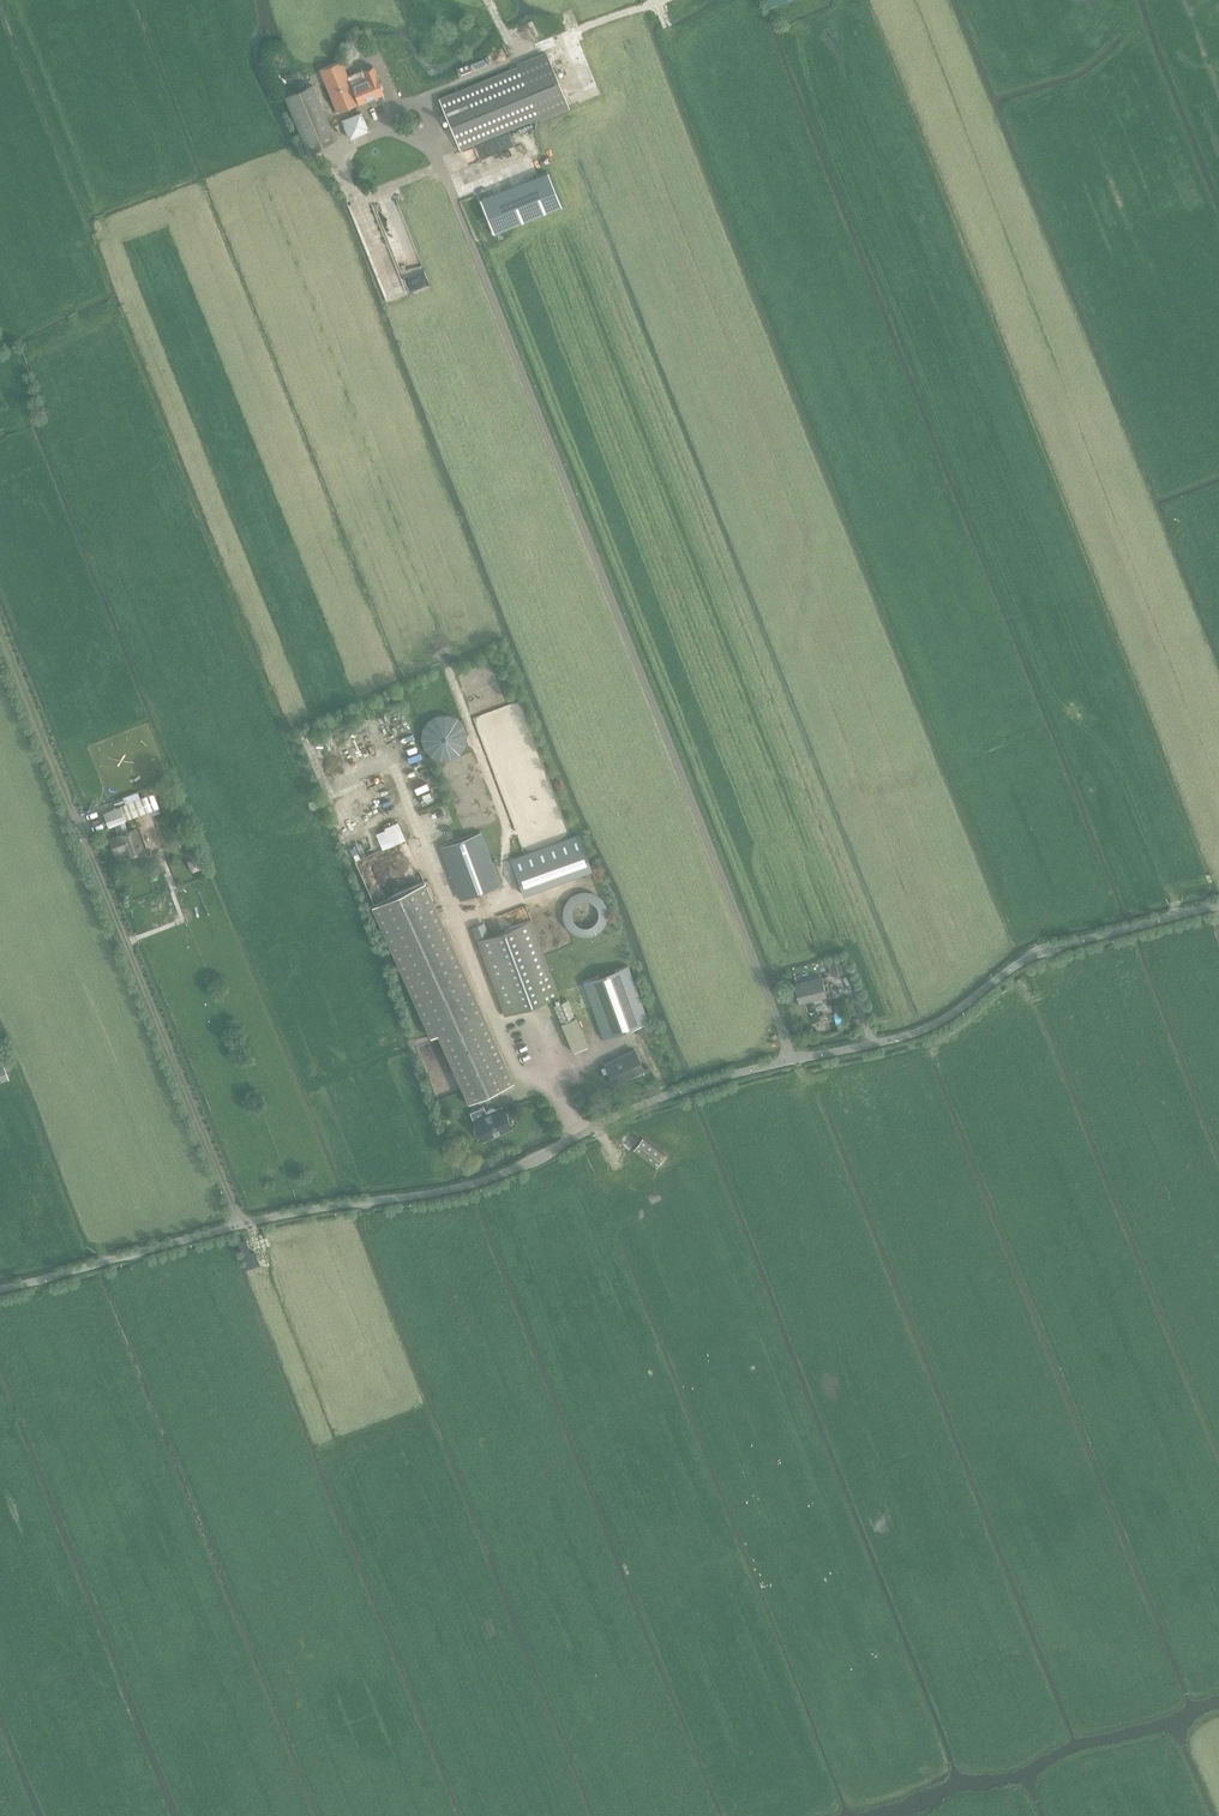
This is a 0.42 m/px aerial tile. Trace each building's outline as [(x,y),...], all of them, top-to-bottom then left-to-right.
[(370,53),(376,51),(371,40),(366,42),(370,53)] [(460,148),(538,116),(539,121),(570,108),(546,52),(516,64),(517,66),(439,98),(460,148)] [(381,90),(383,89),(380,83),(378,84),(371,65),(346,75),(340,60),(319,69),(336,112),(382,93),(381,90)] [(307,150),(335,139),(312,84),(285,96),(307,150)] [(361,111),(341,120),(350,139),(369,131),(361,111)] [(415,124),(415,125),(415,126),(415,127),(416,127),(416,128),(417,128),(418,128),(418,129),(419,129),(420,129),(420,128),(421,128),(422,128),(422,127),(423,127),(423,126),(423,125),(423,124),(423,123),(423,122),(422,122),(422,121),(421,121),(421,120),(420,120),(419,120),(418,120),(417,120),(417,121),(416,121),(416,122),(415,122),(415,123),(415,124)] [(550,173),(481,200),(495,233),(563,206),(550,173)] [(352,210),(360,207),(361,209),(371,205),(367,194),(349,201),(352,210)] [(400,199),(380,202),(383,222),(403,219),(400,199)] [(374,265),(387,301),(408,293),(395,257),(374,265)] [(422,728),(421,738),(423,748),(431,756),(440,759),(450,759),(459,754),(465,746),(467,735),(464,726),(457,718),(447,714),(437,714),(428,720),(422,728)] [(144,797),(140,798),(137,791),(121,797),(124,804),(103,812),(109,826),(150,811),(144,797)] [(129,854),(140,850),(144,848),(137,829),(128,832),(123,821),(115,824),(119,835),(110,838),(115,852),(127,847),(129,854)] [(384,827),(392,844),(405,839),(398,821),(384,827)] [(484,830),(441,844),(460,899),(502,885),(484,830)] [(525,854),(510,860),(523,894),(591,868),(578,834),(572,837),(525,854)] [(188,860),(193,871),(202,867),(197,857),(188,860)] [(425,881),(372,905),(430,1036),(438,1033),(468,1102),(514,1081),(425,881)] [(576,939),(610,925),(594,887),(560,902),(576,939)] [(559,994),(531,919),(476,940),(504,1015),(559,994)] [(831,975),(846,971),(842,956),(828,960),(831,975)] [(603,1038),(649,1021),(628,965),(583,982),(603,1038)] [(800,1002),(826,996),(822,978),(796,984),(800,1002)] [(573,1051),(587,1046),(567,999),(553,1004),(573,1051)] [(649,1024),(640,1027),(643,1036),(652,1033),(649,1024)] [(631,1075),(644,1068),(634,1049),(604,1064),(614,1084),(631,1076),(631,1075)] [(15,1075),(13,1069),(5,1072),(3,1067),(0,1068),(0,1081),(15,1075)] [(478,1134),(480,1134),(482,1139),(511,1126),(503,1107),(496,1110),(495,1109),(493,1108),(491,1108),(489,1109),(487,1110),(486,1112),(486,1115),(474,1120),(476,1125),(474,1127),(473,1129),(474,1132),(475,1133),(478,1134)] [(655,1162),(662,1152),(644,1139),(637,1149),(655,1162)] [(260,1265),(258,1246),(253,1247),(252,1237),(241,1239),(244,1267),(260,1265)]
